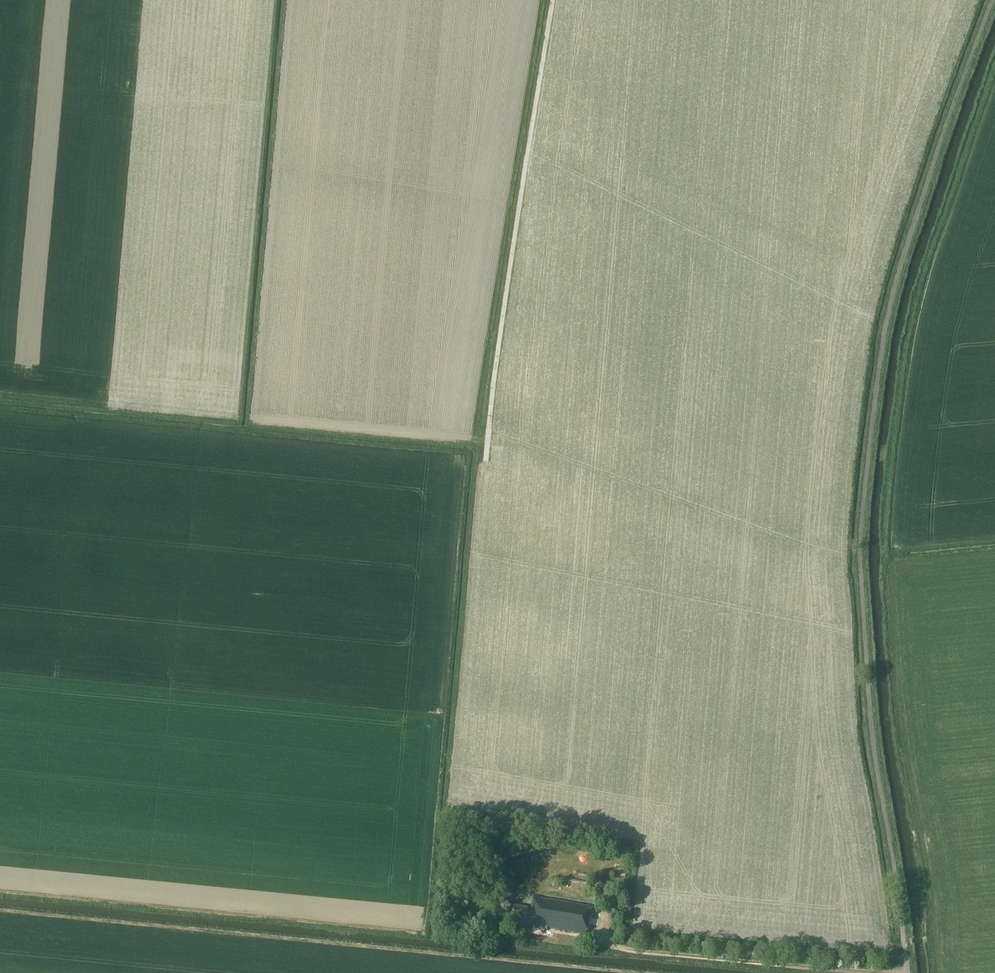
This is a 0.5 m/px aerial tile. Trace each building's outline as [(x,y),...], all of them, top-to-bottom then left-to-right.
[(586,934),(591,907),(539,898),(540,896),(533,895),(531,909),(513,906),(511,919),(536,923),(535,929),(544,931),(544,929),(547,929),(547,928),(586,934)]
